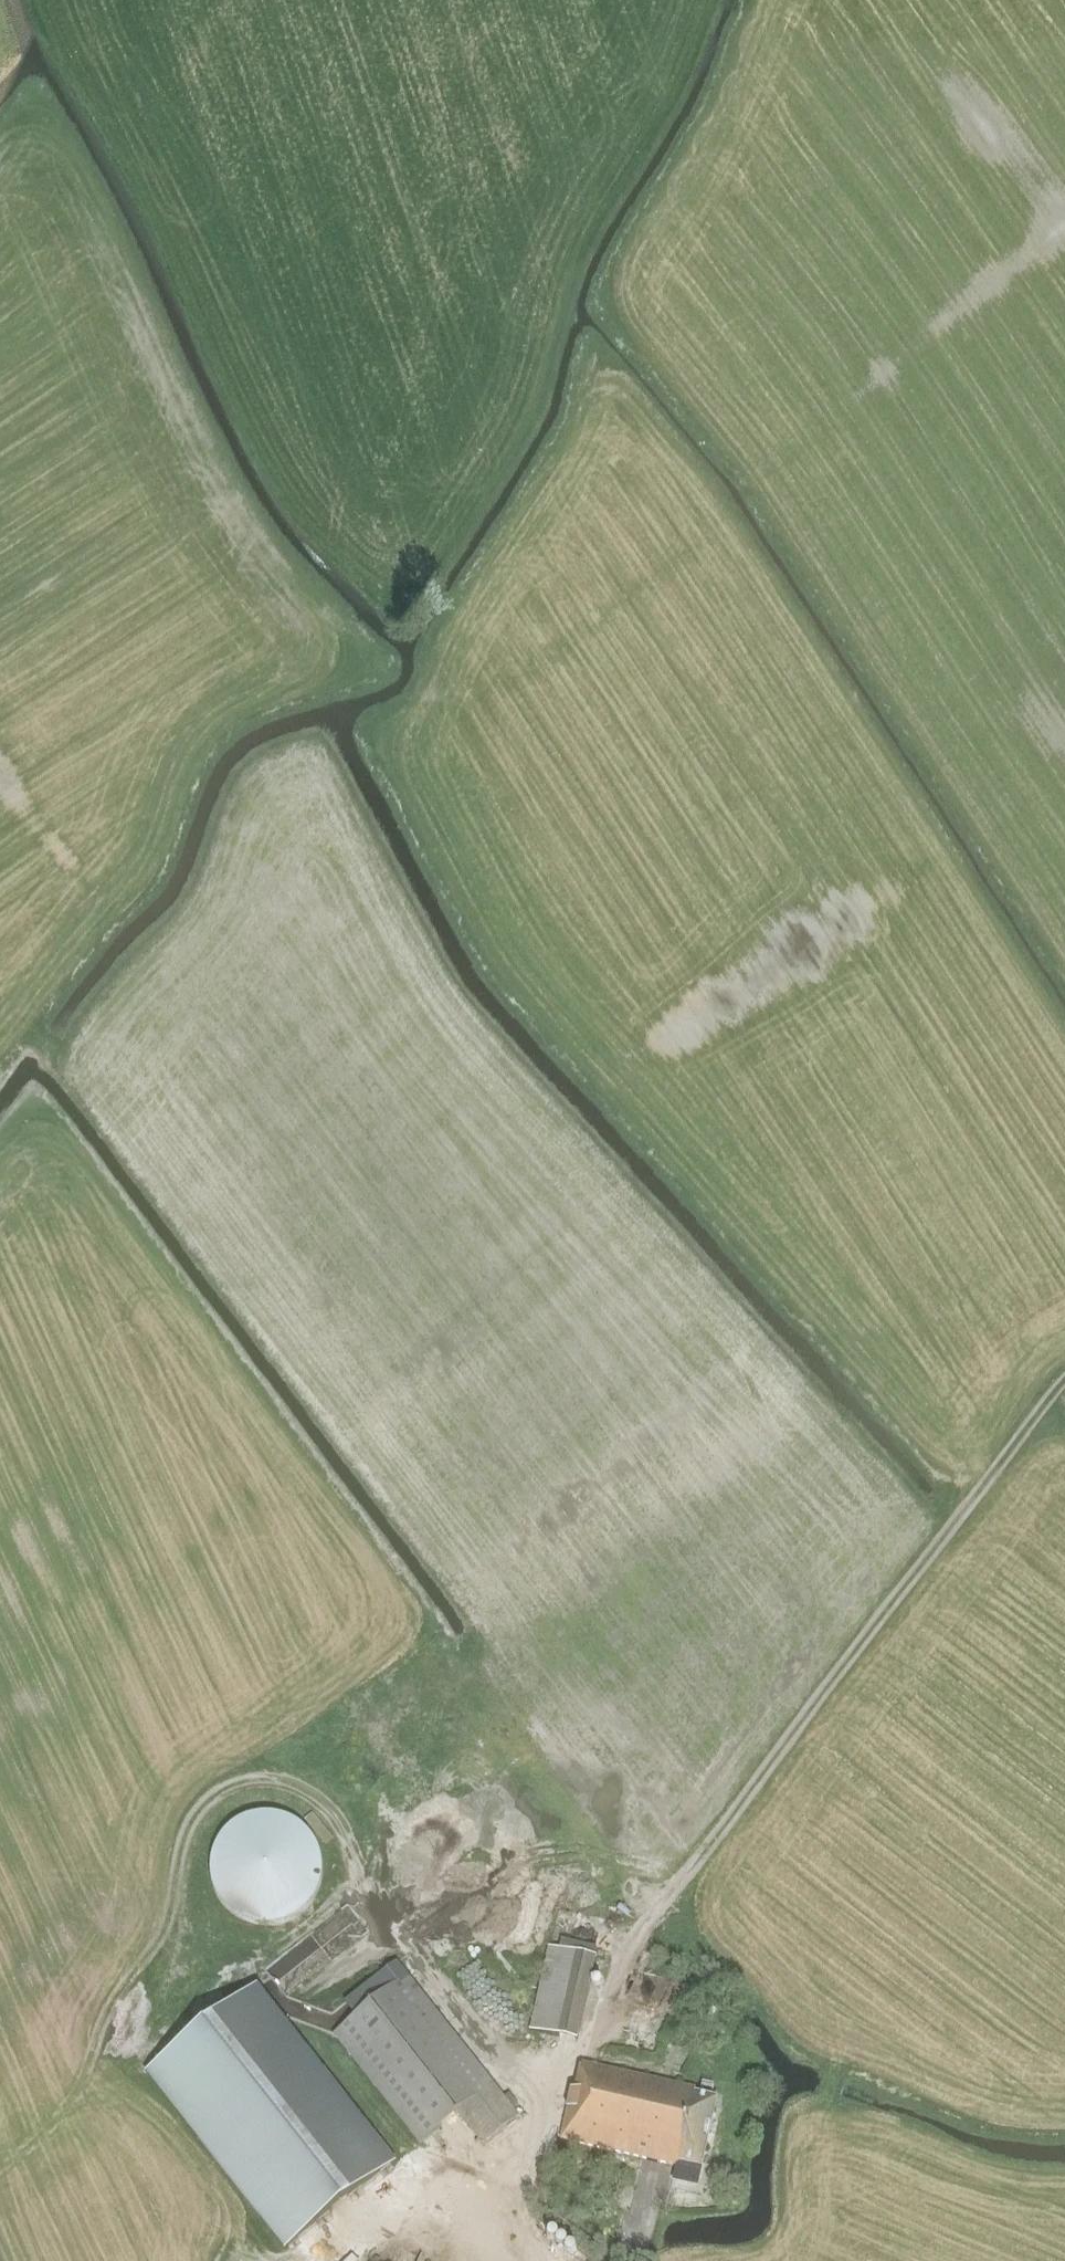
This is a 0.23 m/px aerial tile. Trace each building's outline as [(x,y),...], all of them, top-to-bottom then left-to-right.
[(277,1815),(268,1814),(259,1815),(250,1817),(242,1821),(235,1826),(228,1833),(223,1840),(219,1848),(217,1857),(216,1866),(217,1875),(219,1884),(223,1893),(228,1900),(235,1907),(242,1912),(250,1916),(259,1918),(268,1919),(277,1918),(286,1916),(294,1912),(302,1907),(308,1900),(314,1893),(318,1884),(320,1875),(321,1866),(320,1857),(318,1848),(314,1840),(308,1833),(302,1826),(295,1821),(286,1817),(277,1815)] [(549,1947),(531,2029),(579,2039),(596,1958),(549,1947)] [(409,1976),(335,2034),(421,2142),(459,2112),(484,2143),(519,2116),(409,1976)] [(495,2048),(531,2020),(498,1978),(462,2006),(495,2048)] [(288,2246),(393,2164),(255,1989),(151,2071),(288,2246)] [(350,2000),(336,2009),(346,2023),(359,2014),(350,2000)] [(572,2083),(561,2137),(679,2164),(679,2163),(702,2168),(718,2097),(695,2091),(696,2087),(582,2062),(581,2066),(578,2066),(574,2084),(572,2083)]
